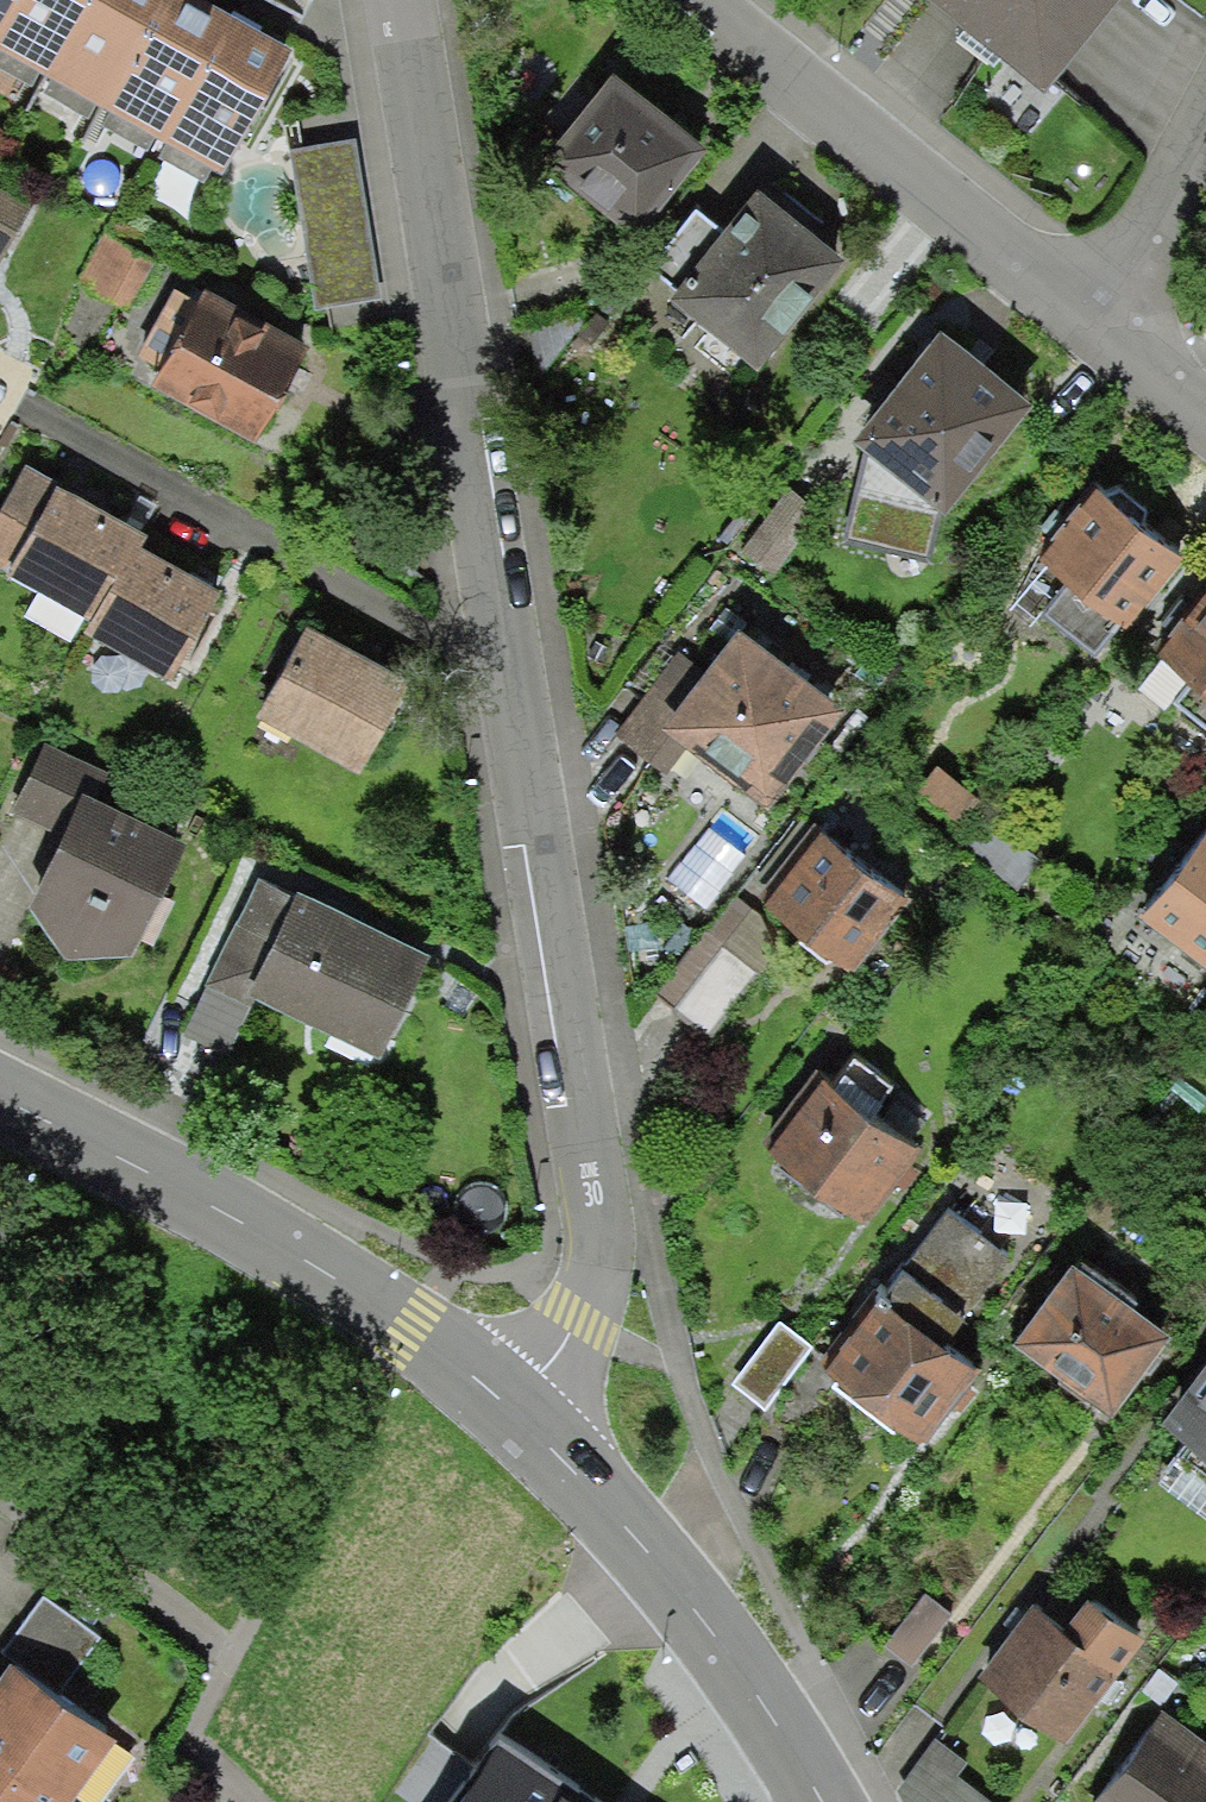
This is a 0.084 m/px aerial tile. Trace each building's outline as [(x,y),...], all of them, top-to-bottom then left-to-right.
[(224,174),(295,50),(245,23),(203,0),(0,0),(0,49),(224,174)] [(1043,93),(1121,0),(930,0),(1043,93)] [(699,142),(600,74),(540,161),(639,229),(699,142)] [(357,139),(290,149),(314,308),(381,298),(357,139)] [(853,255),(767,186),(673,305),(758,373),(853,255)] [(0,264),(33,205),(0,187),(0,264)] [(315,350),(203,292),(152,388),(256,446),(315,350)] [(1030,402),(939,334),(857,445),(949,512),(1030,402)] [(25,465),(0,512),(0,568),(104,623),(152,532),(83,496),(25,465)] [(1135,531),(1097,500),(1050,558),(1125,620),(1173,562),(1135,531)] [(175,682),(226,595),(201,581),(141,546),(90,632),(175,682)] [(1155,657),(1205,697),(1205,592),(1155,657)] [(837,694),(695,596),(599,733),(742,832),(837,694)] [(350,656),(305,630),(255,715),(363,778),(413,692),(350,656)] [(193,844),(92,791),(101,771),(43,744),(10,812),(62,836),(40,885),(29,910),(67,958),(132,957),(193,844)] [(915,881),(814,808),(741,908),(843,981),(915,881)] [(1144,919),(1205,966),(1205,837),(1144,919)] [(433,959),(300,895),(261,877),(185,1035),(228,1055),(254,1001),(383,1063),(433,959)] [(920,1154),(814,1064),(756,1131),(862,1221),(920,1154)] [(944,1210),(877,1288),(810,1365),(907,1449),(979,1370),(950,1351),(1010,1257),(944,1210)] [(1175,1340),(1076,1257),(1010,1334),(1109,1417),(1175,1340)] [(1161,1417),(1205,1451),(1205,1358),(1161,1417)] [(1095,1593),(1063,1631),(1034,1607),(976,1683),(1067,1751),(1153,1636),(1095,1593)] [(99,1638),(43,1598),(5,1653),(61,1692),(99,1638)] [(7,1665),(0,1675),(0,1801),(67,1801),(112,1740),(7,1665)] [(1153,1714),(1092,1801),(1205,1801),(1205,1750),(1153,1714)] [(462,1801),(586,1801),(504,1743),(462,1801)]
